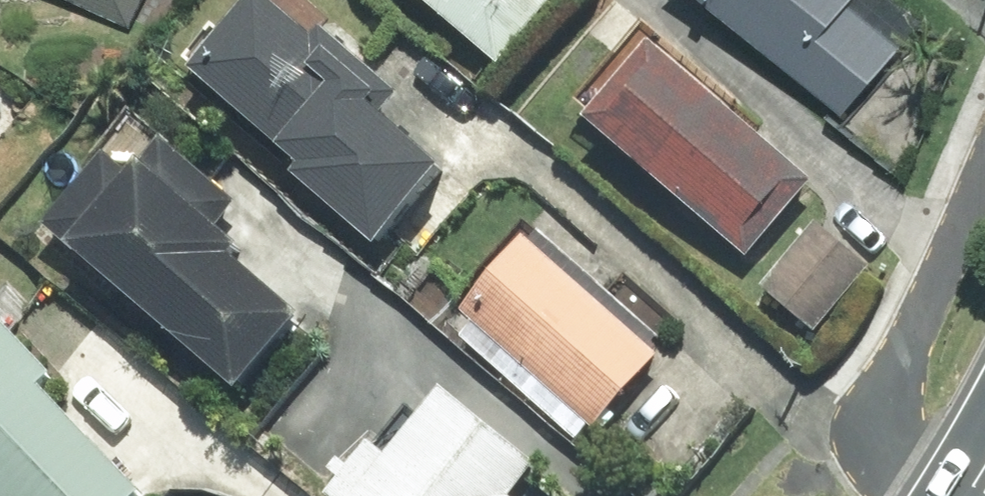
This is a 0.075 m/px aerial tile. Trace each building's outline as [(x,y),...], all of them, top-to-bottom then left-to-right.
[(140,26),(152,0),(84,0),(140,26)] [(509,65),(569,0),(438,0),(509,65)] [(851,117),(933,38),(896,0),(739,0),(851,117)] [(335,52),(289,5),(215,79),(380,245),(454,171),(400,117),(420,98),(354,32),(335,52)] [(672,34),(600,114),(751,250),(823,169),(672,34)] [(282,231),(139,117),(49,230),(264,402),(328,322),(256,264),(282,231)] [(883,267),(831,220),(767,291),(819,338),(883,267)] [(657,342),(541,225),(465,302),(472,309),(456,325),(566,434),(657,342)] [(0,336),(0,492),(4,495),(161,495),(162,495),(6,331),(0,336)] [(350,495),(536,495),(557,471),(469,394),(408,465),(390,449),(350,495)]
